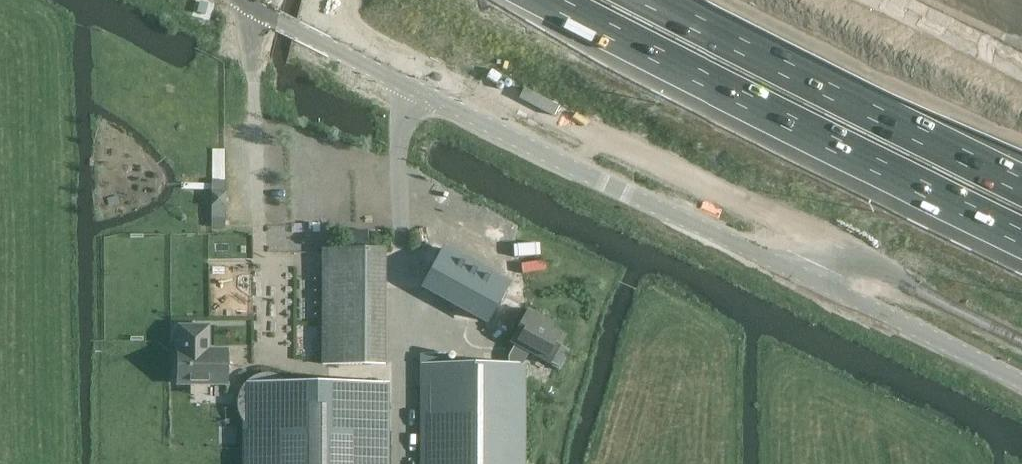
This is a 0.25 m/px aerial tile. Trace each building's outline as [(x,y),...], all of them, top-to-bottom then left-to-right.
[(213,180),(213,192),(227,193),(227,181),(213,180)] [(213,192),(212,208),(226,208),(227,193),(213,192)] [(212,208),(211,227),(226,228),(226,208),(212,208)] [(319,223),(304,224),(304,232),(304,236),(312,236),(312,232),(319,232),(319,223)] [(368,237),(346,237),(346,249),(368,249),(368,237)] [(442,249),(422,285),(488,322),(508,285),(442,249)] [(321,250),(319,363),(382,364),(384,251),(321,250)] [(527,311),(509,343),(513,346),(507,357),(507,365),(420,365),(420,463),(525,463),(526,365),(522,365),(528,353),(557,369),(568,350),(559,345),(564,336),(540,324),(543,319),(527,311)] [(179,351),(177,351),(177,384),(192,384),(192,379),(205,380),(205,384),(226,384),(226,351),(208,351),(208,327),(179,326),(179,351)] [(236,404),(237,408),(237,412),(239,416),(240,419),(243,422),(245,425),(246,426),(246,449),(246,463),(388,463),(387,446),(387,385),(329,384),(290,384),(288,382),(285,380),(282,377),(279,376),(275,374),(271,374),(267,373),(263,374),(259,374),(255,376),(252,377),(249,379),(248,380),(245,382),(243,385),(240,389),(239,392),(237,396),(237,400),(236,404)]
